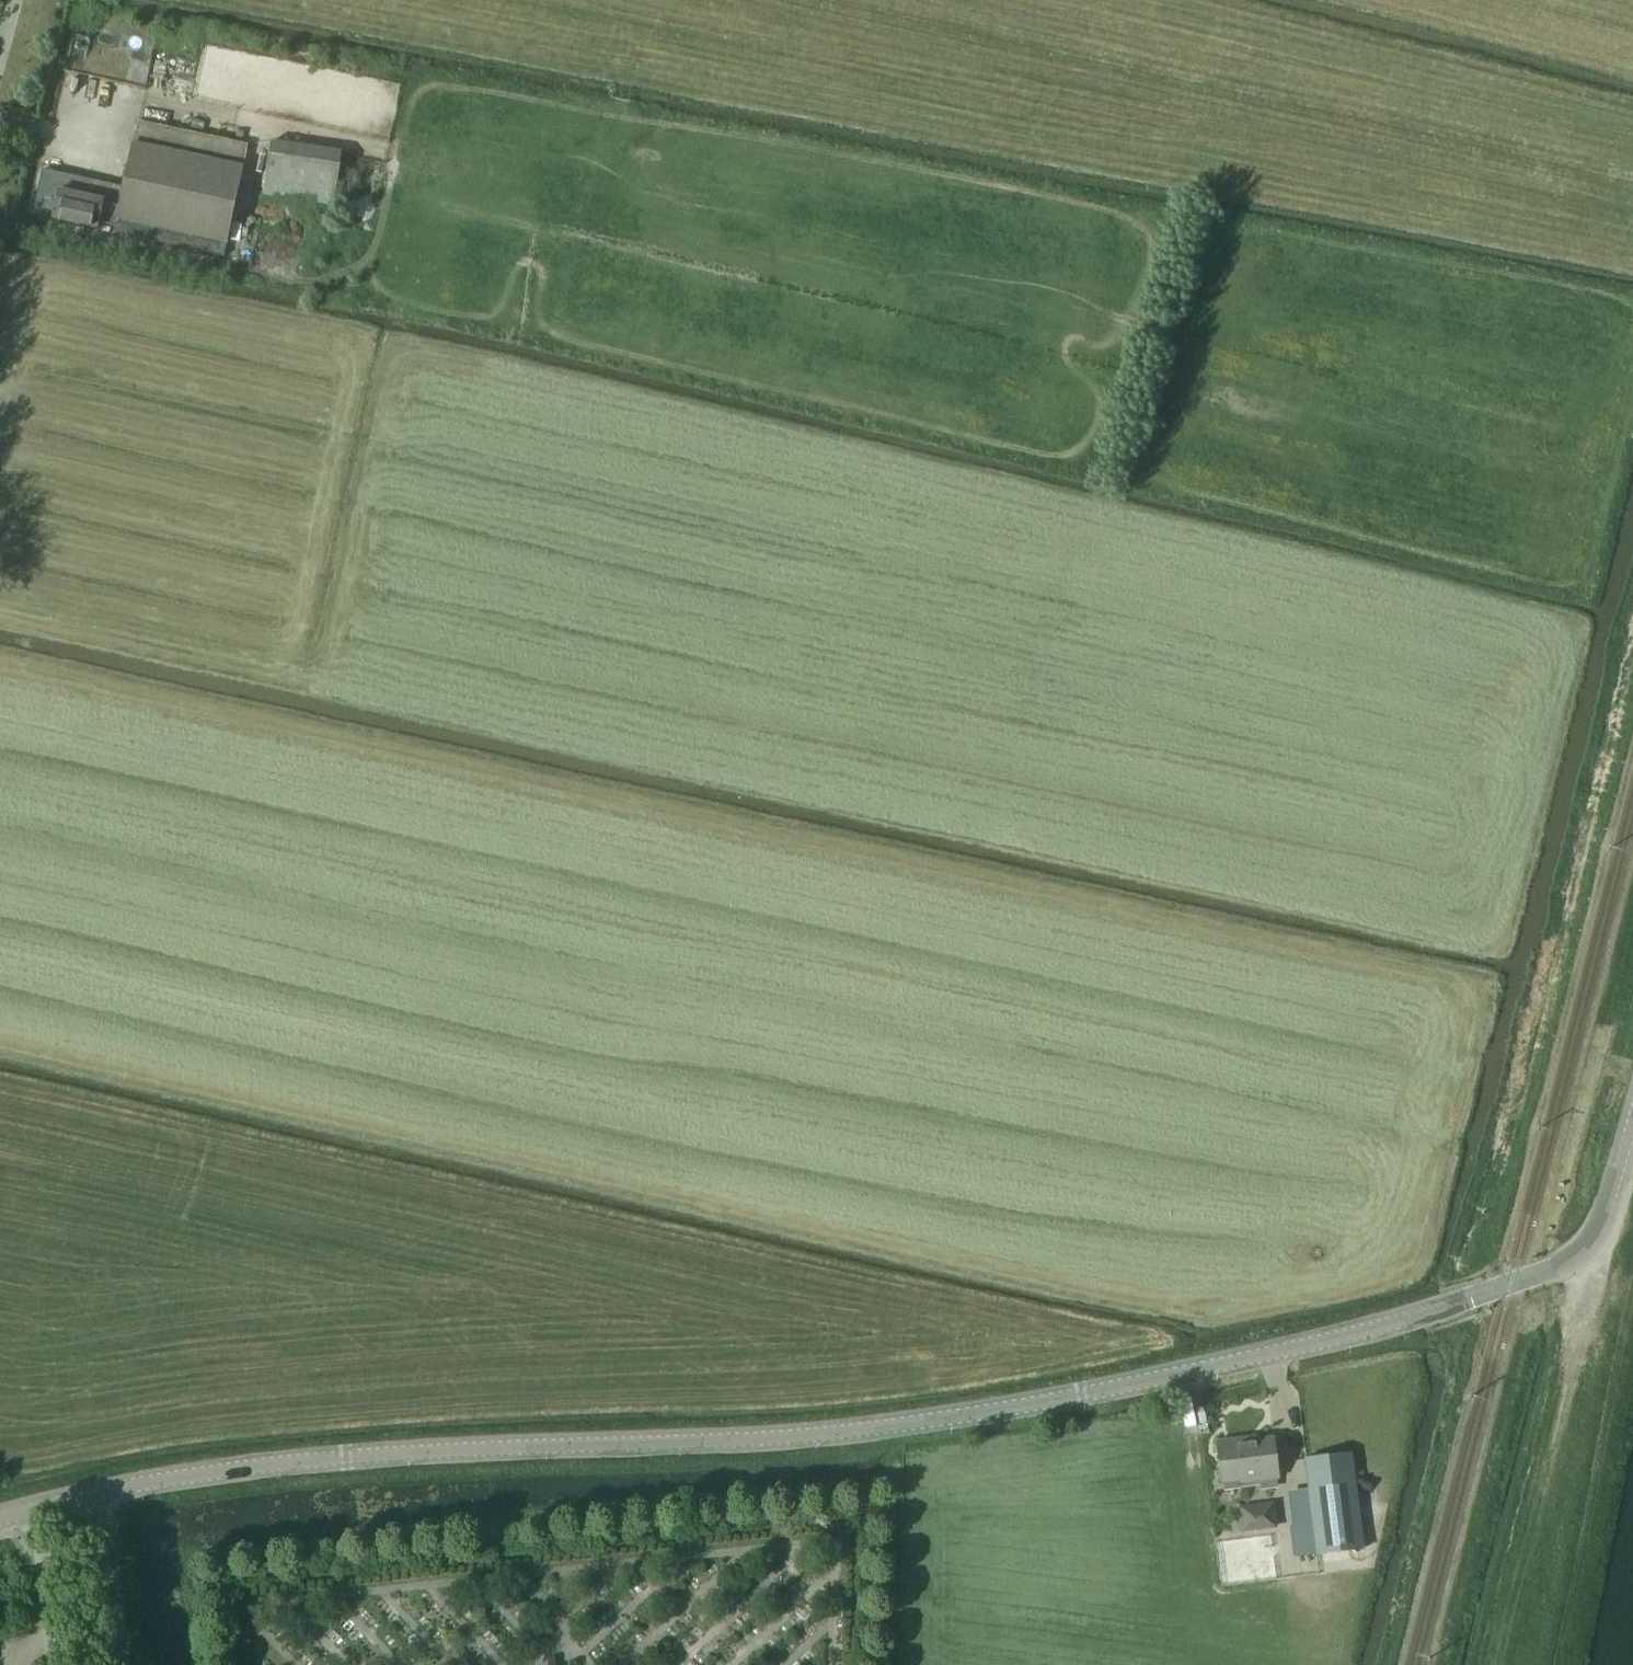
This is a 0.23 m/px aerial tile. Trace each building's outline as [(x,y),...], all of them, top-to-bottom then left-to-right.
[(104,200),(59,190),(53,219),(97,228),(99,222),(115,227),(114,232),(224,256),(244,165),(247,145),(139,121),(134,142),(120,206),(103,202),(104,200)] [(271,142),(264,193),(333,203),(341,152),(271,142)] [(1274,1438),(1255,1441),(1255,1443),(1241,1445),(1240,1439),(1217,1442),(1222,1481),(1259,1477),(1260,1480),(1279,1477),(1274,1438)] [(1351,1453),(1306,1459),(1318,1554),(1363,1549),(1351,1453)] [(1280,1527),(1274,1500),(1236,1509),(1242,1535),(1280,1527)]
